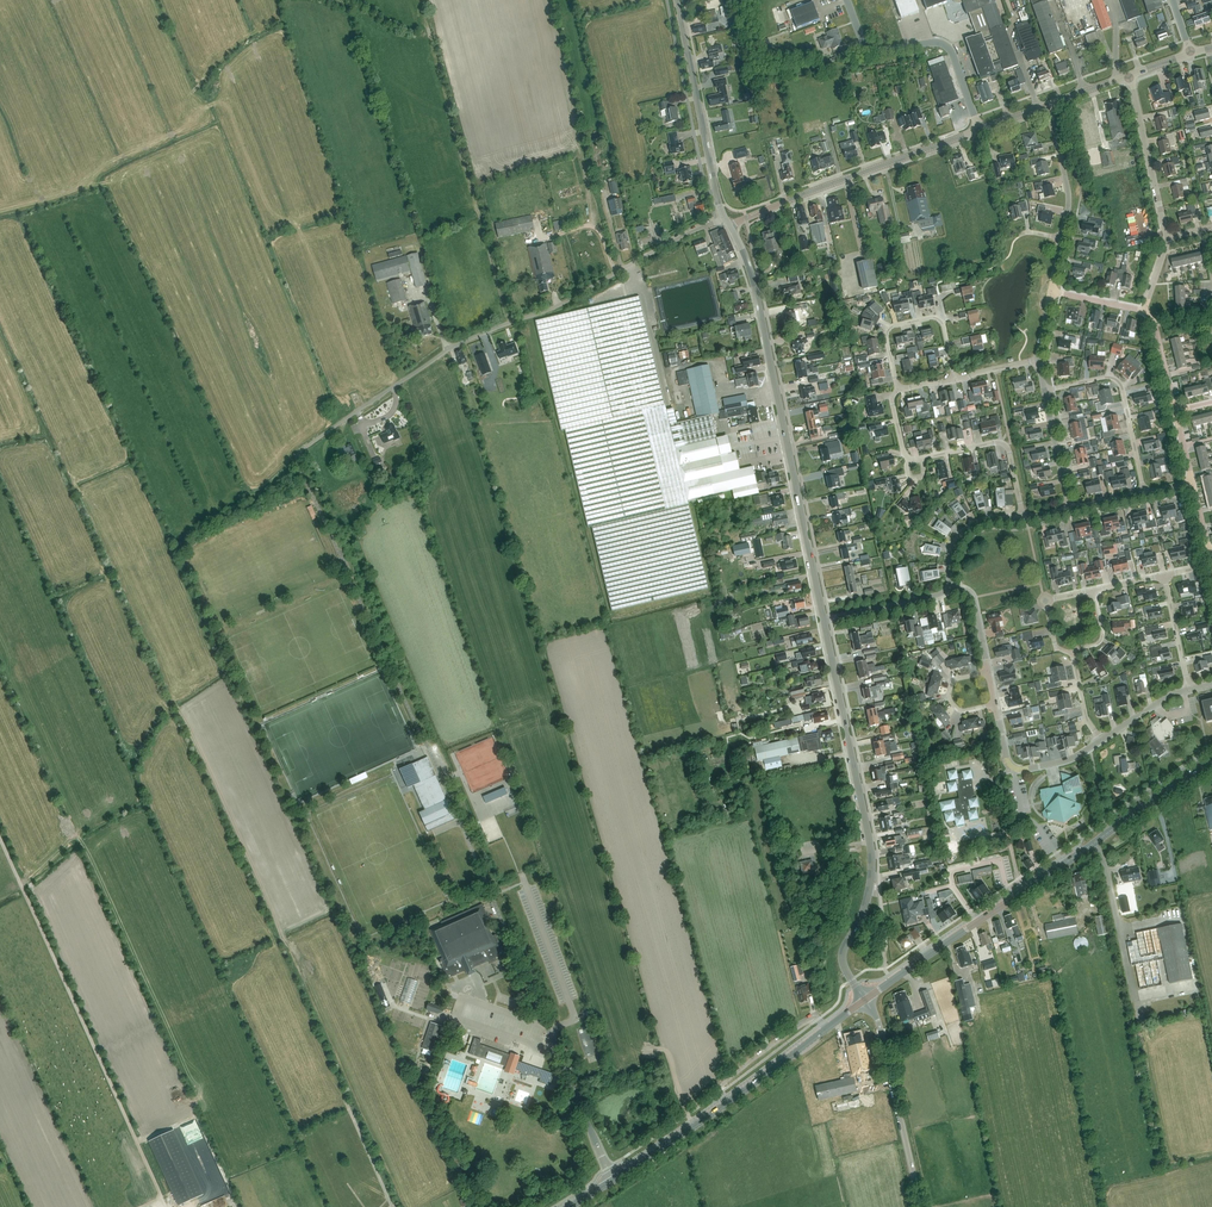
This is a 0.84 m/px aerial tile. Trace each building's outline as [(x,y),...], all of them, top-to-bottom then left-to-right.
[(901,18),(919,12),(915,0),(894,0),(901,18)] [(926,10),(949,2),(949,0),(923,0),(926,10)] [(980,79),(1018,65),(1004,26),(994,0),(952,0),(954,2),(957,3),(960,4),(962,3),(966,14),(971,12),(979,35),(966,40),(970,52),(968,52),(970,58),(972,58),(980,79)] [(1046,0),(1030,0),(1050,54),(1064,49),(1046,0)] [(1102,0),(1095,0),(1091,1),(1102,30),(1112,27),(1102,0)] [(1128,21),(1131,19),(1132,20),(1134,22),(1136,21),(1140,30),(1135,32),(1138,40),(1134,41),(1136,47),(1146,44),(1147,43),(1145,38),(1145,37),(1142,29),(1146,28),(1142,15),(1139,16),(1133,0),(1120,0),(1128,21)] [(1149,14),(1163,9),(1160,0),(1144,0),(1149,14)] [(1197,5),(1195,0),(1193,0),(1186,2),(1189,11),(1198,8),(1197,5)] [(797,28),(819,20),(813,3),(790,11),(797,28)] [(1208,13),(1204,15),(1202,10),(1200,4),(1197,5),(1198,8),(1199,11),(1201,16),(1204,25),(1211,22),(1208,13)] [(730,6),(720,8),(722,17),(731,15),(730,6)] [(1204,25),(1201,16),(1193,18),(1197,27),(1204,25)] [(1043,57),(1030,21),(1016,26),(1017,29),(1014,30),(1022,53),(1023,52),(1024,55),(1026,55),(1028,62),(1043,57)] [(699,34),(707,32),(705,24),(695,26),(695,28),(693,28),(694,33),(699,32),(699,34)] [(1160,29),(1161,32),(1156,34),(1158,40),(1167,37),(1171,36),(1167,26),(1160,29)] [(833,49),(843,45),(841,40),(841,39),(840,37),(837,29),(827,33),(828,37),(819,40),(823,49),(832,45),(833,49)] [(1090,50),(1102,46),(1097,32),(1085,36),(1090,50)] [(702,70),(714,67),(713,62),(714,61),(713,56),(718,55),(718,54),(723,53),(722,50),(708,53),(710,60),(701,62),(702,70)] [(928,62),(931,73),(933,78),(930,80),(934,91),(933,91),(938,107),(945,104),(958,100),(943,57),(928,62)] [(1059,76),(1069,73),(1065,62),(1055,65),(1059,76)] [(1039,82),(1050,78),(1048,71),(1046,72),(1044,67),(1036,70),(1038,74),(1037,75),(1039,82)] [(1015,71),(1018,80),(1020,79),(1023,78),(1020,69),(1015,71)] [(1196,76),(1193,77),(1196,91),(1202,89),(1201,82),(1206,81),(1202,69),(1195,71),(1196,76)] [(988,78),(990,83),(998,80),(996,75),(988,78)] [(1185,97),(1192,96),(1189,83),(1185,84),(1183,77),(1175,80),(1178,91),(1184,90),(1185,97)] [(710,106),(723,103),(723,104),(729,103),(725,85),(726,85),(725,78),(714,81),(715,87),(718,87),(720,95),(709,97),(710,102),(709,103),(710,106)] [(1012,82),(1008,83),(1008,84),(1011,93),(1021,90),(1019,85),(1022,84),(1020,79),(1012,82)] [(983,103),(993,100),(987,83),(984,84),(983,82),(977,84),(978,86),(977,86),(983,103)] [(1164,98),(1166,103),(1168,102),(1173,100),(1169,91),(1163,94),(1160,86),(1150,89),(1155,102),(1164,98)] [(1113,140),(1129,136),(1122,109),(1120,109),(1118,101),(1106,104),(1108,112),(1107,112),(1109,120),(1113,119),(1114,124),(1109,126),(1113,140)] [(667,102),(659,103),(661,111),(666,110),(668,123),(673,122),(678,121),(676,112),(677,112),(675,107),(668,109),(667,102)] [(945,104),(938,107),(936,108),(938,113),(940,113),(942,118),(949,116),(945,104)] [(885,111),(888,120),(894,119),(891,109),(885,111)] [(908,115),(913,128),(913,129),(921,126),(918,117),(921,116),(919,109),(912,111),(914,114),(909,116),(909,115),(908,115)] [(1197,121),(1210,118),(1208,109),(1200,111),(1195,112),(1197,121)] [(731,124),(728,110),(722,111),(725,123),(721,123),(719,123),(719,124),(714,125),(715,132),(729,129),(729,131),(733,131),(731,123),(731,124)] [(1171,117),(1170,110),(1163,112),(1164,116),(1155,118),(1158,131),(1168,129),(1166,119),(1171,117)] [(905,131),(913,128),(908,115),(901,118),(897,120),(900,127),(904,126),(905,131)] [(1199,129),(1202,138),(1211,136),(1211,127),(1205,129),(1205,128),(1199,129)] [(676,132),(668,134),(670,145),(669,145),(671,154),(684,152),(682,142),(678,143),(676,132)] [(853,143),(858,142),(856,132),(851,134),(852,140),(847,142),(849,148),(844,149),(846,159),(857,156),(855,146),(854,146),(853,143)] [(872,148),(880,145),(878,142),(881,141),(886,140),(884,133),(877,135),(876,132),(868,134),(872,148)] [(1033,151),(1043,149),(1042,144),(1037,145),(1035,133),(1028,135),(1028,134),(1022,135),(1024,141),(1026,148),(1032,146),(1033,151)] [(1171,152),(1170,148),(1176,147),(1173,134),(1166,135),(1167,140),(1158,142),(1161,154),(1171,152)] [(821,143),(824,153),(830,151),(827,142),(821,143)] [(1211,154),(1211,146),(1201,148),(1202,151),(1207,150),(1208,155),(1211,154)] [(746,147),(733,151),(735,160),(749,157),(746,147)] [(783,181),(793,178),(791,168),(790,168),(789,163),(792,162),(789,151),(781,153),(784,164),(782,164),(783,171),(781,172),(783,181)] [(1112,151),(1101,154),(1104,167),(1115,165),(1112,151)] [(998,163),(993,164),(996,178),(1001,177),(999,170),(1002,169),(1002,168),(1015,165),(1012,154),(1005,156),(1004,156),(999,157),(1000,163),(998,164),(998,163)] [(1208,155),(1203,156),(1204,158),(1209,157),(1210,162),(1211,162),(1211,154),(1208,155)] [(814,172),(831,167),(831,166),(834,165),(831,155),(811,161),(813,168),(814,172)] [(957,174),(966,170),(963,162),(964,162),(962,155),(951,158),(953,165),(954,165),(957,174)] [(1174,165),(1180,164),(1178,156),(1171,158),(1172,163),(1163,165),(1166,177),(1176,175),(1174,165)] [(1039,176),(1050,174),(1047,161),(1040,162),(1039,158),(1030,160),(1032,166),(1037,165),(1039,176)] [(675,173),(673,160),(664,162),(666,175),(675,173)] [(735,192),(745,189),(744,186),(745,186),(743,180),(744,180),(739,163),(730,166),(734,182),(733,182),(734,189),(735,188),(735,192)] [(681,174),(682,176),(680,177),(680,178),(680,180),(681,182),(683,182),(683,183),(692,181),(691,176),(692,176),(691,172),(690,167),(680,169),(680,170),(676,171),(677,175),(681,174)] [(967,170),(971,183),(977,181),(976,179),(974,173),(977,172),(975,167),(967,170)] [(1183,187),(1188,186),(1187,178),(1180,180),(1181,185),(1172,187),(1175,199),(1185,197),(1183,187)] [(618,192),(615,180),(608,183),(611,194),(618,192)] [(1040,199),(1044,198),(1045,198),(1055,196),(1054,190),(1053,190),(1052,185),(1043,187),(1042,182),(1034,184),(1036,192),(1043,190),(1043,194),(1039,195),(1040,199)] [(925,191),(921,192),(920,186),(907,189),(909,195),(907,195),(907,196),(906,197),(907,201),(912,222),(917,221),(918,224),(920,223),(921,228),(934,226),(934,227),(943,225),(940,214),(932,216),(932,218),(931,218),(925,191)] [(664,204),(676,201),(675,195),(653,199),(654,204),(664,202),(664,204)] [(689,210),(695,209),(696,212),(697,211),(698,217),(705,215),(703,208),(704,208),(702,203),(696,205),(694,197),(687,199),(689,210)] [(831,223),(844,220),(841,206),(840,207),(838,198),(828,200),(829,209),(828,209),(831,223)] [(608,201),(611,212),(622,209),(619,199),(608,201)] [(889,216),(887,205),(884,206),(882,199),(876,200),(875,199),(868,201),(870,211),(877,210),(880,224),(892,221),(891,216),(889,216)] [(1019,206),(1010,208),(1013,220),(1022,218),(1021,213),(1028,211),(1025,202),(1018,204),(1019,206)] [(1191,212),(1196,211),(1195,204),(1187,205),(1188,211),(1178,213),(1181,223),(1193,221),(1191,212)] [(818,224),(824,223),(821,211),(819,212),(817,205),(810,207),(812,218),(816,217),(818,224)] [(1051,225),(1053,213),(1045,211),(1046,207),(1038,206),(1037,213),(1041,214),(1040,222),(1045,223),(1045,224),(1051,225)] [(809,224),(808,222),(806,214),(805,214),(804,207),(797,208),(800,226),(809,224)] [(531,215),(495,223),(498,238),(535,230),(531,215)] [(540,221),(543,233),(552,231),(549,219),(540,221)] [(1099,234),(1100,229),(1102,229),(1103,221),(1094,219),(1093,224),(1084,222),(1082,230),(1083,230),(1083,233),(1084,234),(1086,235),(1087,234),(1088,231),(1099,234)] [(564,229),(563,220),(553,222),(555,231),(564,229)] [(824,223),(818,224),(810,226),(815,246),(827,243),(824,230),(826,229),(825,225),(824,226),(824,223)] [(734,251),(725,230),(718,232),(718,230),(711,233),(716,245),(720,244),(722,250),(717,251),(722,265),(732,261),(729,253),(734,251)] [(768,257),(783,253),(779,240),(777,240),(776,237),(777,237),(774,230),(762,234),(764,241),(765,240),(766,244),(764,244),(768,257)] [(627,242),(628,242),(627,238),(628,237),(626,232),(616,234),(618,244),(620,244),(622,251),(629,249),(627,242)] [(901,244),(911,242),(908,232),(899,234),(901,244)] [(809,249),(806,237),(799,238),(802,251),(809,249)] [(702,252),(708,250),(704,240),(693,243),(696,252),(701,250),(702,252)] [(1090,248),(1095,249),(1096,242),(1090,240),(1089,245),(1079,243),(1078,251),(1089,253),(1090,248)] [(547,244),(550,254),(557,252),(555,242),(547,244)] [(406,252),(412,251),(411,243),(404,245),(406,252)] [(532,283),(538,282),(541,293),(548,291),(546,280),(555,278),(546,244),(528,248),(535,279),(531,280),(532,283)] [(710,246),(714,255),(718,267),(721,267),(714,245),(710,246)] [(1193,254),(1195,263),(1196,268),(1199,268),(1198,263),(1203,261),(1201,252),(1193,254)] [(407,256),(416,288),(427,285),(418,253),(407,256)] [(1195,263),(1193,254),(1186,256),(1188,265),(1189,270),(1192,269),(1190,264),(1195,263)] [(406,256),(372,265),(377,282),(399,275),(399,274),(403,273),(403,274),(411,272),(406,256)] [(1188,265),(1186,256),(1178,258),(1180,267),(1182,272),(1184,271),(1183,266),(1188,265)] [(1180,267),(1178,258),(1171,259),(1175,273),(1177,273),(1176,268),(1180,267)] [(864,290),(878,287),(872,260),(858,263),(864,290)] [(1085,276),(1086,269),(1091,270),(1092,264),(1084,263),(1083,267),(1075,265),(1073,273),(1075,274),(1076,278),(1083,277),(1083,275),(1085,276)] [(879,275),(886,274),(885,271),(886,271),(884,264),(877,265),(879,272),(879,275)] [(1129,289),(1132,277),(1127,276),(1128,271),(1126,271),(1127,266),(1122,265),(1121,270),(1119,278),(1123,279),(1121,287),(1129,289)] [(1116,277),(1119,278),(1121,270),(1115,269),(1114,273),(1109,272),(1106,284),(1114,286),(1116,277)] [(837,293),(833,270),(828,271),(833,294),(837,293)] [(721,281),(725,280),(725,282),(729,281),(730,285),(735,284),(734,280),(739,279),(737,271),(727,273),(723,274),(724,274),(720,275),(721,281)] [(798,281),(797,273),(787,275),(789,283),(798,281)] [(387,283),(393,304),(407,300),(401,279),(387,283)] [(799,284),(794,285),(790,286),(784,287),(781,288),(781,292),(781,295),(787,294),(790,294),(790,293),(791,293),(791,292),(792,291),(793,295),(801,294),(799,284)] [(951,284),(940,286),(942,293),(952,291),(951,284)] [(1176,295),(1185,294),(1187,294),(1190,294),(1190,291),(1185,292),(1185,286),(1175,287),(1176,295)] [(969,300),(969,301),(974,300),(971,287),(955,290),(956,294),(962,293),(964,301),(969,300)] [(937,295),(935,288),(927,290),(928,295),(925,296),(927,307),(934,306),(932,296),(937,295)] [(904,299),(900,300),(902,312),(910,310),(907,299),(912,298),(910,291),(902,293),(904,299)] [(927,307),(925,296),(921,297),(920,291),(912,293),(913,300),(918,299),(920,309),(927,307)] [(732,301),(738,299),(736,292),(730,293),(732,301)] [(891,302),(886,292),(881,295),(885,305),(891,302)] [(733,490),(735,498),(745,496),(758,493),(752,466),(746,468),(739,469),(735,452),(728,453),(726,444),(724,436),(716,437),(715,430),(711,416),(678,423),(677,424),(674,409),(670,410),(666,410),(665,405),(640,297),(635,298),(535,321),(561,429),(565,428),(588,528),(592,527),(612,611),(708,588),(689,504),(688,500),(733,490)] [(892,298),(893,301),(895,313),(897,313),(897,314),(901,313),(901,312),(902,312),(900,300),(899,297),(892,298)] [(736,312),(748,309),(746,301),(741,302),(741,301),(736,302),(737,305),(735,306),(736,312)] [(425,302),(409,306),(416,329),(418,329),(420,338),(432,334),(431,328),(432,327),(425,302)] [(879,318),(880,317),(878,315),(883,310),(875,303),(870,308),(869,307),(863,313),(878,321),(879,318)] [(1081,326),(1083,318),(1078,317),(1080,310),(1073,309),(1074,308),(1068,307),(1067,312),(1068,312),(1067,319),(1075,321),(1074,325),(1077,325),(1076,327),(1080,328),(1081,326)] [(787,324),(799,321),(798,316),(796,317),(795,311),(785,313),(787,324)] [(968,313),(967,312),(959,313),(960,319),(968,317),(970,325),(975,324),(975,325),(980,324),(977,311),(968,313)] [(1099,322),(1101,312),(1093,311),(1090,322),(1094,323),(1093,328),(1102,330),(1103,323),(1099,322)] [(876,324),(878,321),(863,313),(861,320),(863,321),(861,328),(871,331),(873,324),(876,324)] [(1117,324),(1119,316),(1111,314),(1110,320),(1108,320),(1107,326),(1115,327),(1114,333),(1118,334),(1120,325),(1117,324)] [(729,326),(736,325),(734,317),(727,319),(729,326)] [(1137,321),(1129,319),(1127,330),(1122,329),(1120,336),(1129,338),(1130,332),(1135,333),(1137,321)] [(751,336),(751,335),(749,325),(746,325),(745,325),(742,326),(731,329),(732,334),(736,333),(737,338),(744,337),(745,341),(751,339),(751,336)] [(916,336),(917,343),(919,350),(924,349),(922,342),(924,341),(923,338),(934,336),(932,329),(920,331),(921,335),(916,336)] [(912,335),(907,336),(906,332),(903,333),(904,336),(895,338),(897,346),(909,343),(909,342),(913,341),(912,335)] [(868,348),(878,346),(877,339),(869,341),(868,336),(861,337),(862,342),(863,345),(867,344),(868,348)] [(962,339),(963,345),(972,343),(973,351),(979,350),(979,351),(983,350),(980,336),(972,338),(972,336),(962,339)] [(1068,340),(1061,339),(1059,348),(1064,349),(1064,348),(1070,349),(1071,343),(1075,344),(1076,338),(1069,336),(1068,340)] [(1190,341),(1186,342),(1181,343),(1180,338),(1171,340),(1173,348),(1182,346),(1190,344),(1190,341)] [(793,350),(797,349),(799,356),(805,354),(803,348),(804,348),(804,345),(808,341),(806,339),(803,341),(792,343),(793,350)] [(505,342),(498,345),(500,351),(497,352),(500,359),(510,355),(510,356),(519,353),(515,343),(507,346),(505,342)] [(1111,353),(1116,354),(1119,345),(1114,343),(1111,353)] [(680,358),(689,357),(687,344),(679,345),(680,350),(679,350),(680,358)] [(1124,347),(1119,345),(1116,354),(1120,356),(1124,347)] [(868,348),(869,356),(880,353),(878,346),(868,348)] [(1182,346),(1173,348),(1175,355),(1184,353),(1188,352),(1188,349),(1183,350),(1182,346)] [(930,349),(923,351),(925,357),(928,357),(930,368),(937,367),(936,358),(939,357),(939,354),(931,355),(930,349)] [(459,365),(468,363),(465,355),(464,356),(462,350),(456,353),(458,359),(457,359),(459,365)] [(1097,369),(1098,356),(1091,356),(1091,351),(1086,350),(1085,360),(1090,360),(1090,369),(1097,369)] [(671,366),(677,365),(675,352),(668,354),(671,366)] [(909,359),(915,358),(914,352),(903,355),(904,360),(902,361),(904,373),(912,371),(909,359)] [(1184,353),(1175,355),(1176,362),(1186,360),(1190,359),(1190,356),(1185,358),(1184,353)] [(867,355),(857,357),(859,363),(868,361),(867,355)] [(735,367),(736,374),(737,373),(747,371),(746,368),(747,368),(760,365),(758,356),(742,359),(743,365),(735,367)] [(1098,356),(1097,369),(1104,370),(1105,357),(1098,356)] [(1123,375),(1133,362),(1128,357),(1117,370),(1123,375)] [(1060,377),(1070,376),(1069,367),(1074,367),(1073,358),(1064,359),(1065,363),(1059,364),(1060,377)] [(1186,360),(1176,362),(1178,370),(1187,368),(1192,367),(1191,364),(1187,365),(1186,360)] [(795,363),(797,371),(814,368),(813,364),(805,366),(804,362),(795,363)] [(1142,370),(1133,362),(1123,375),(1128,379),(1132,375),(1135,378),(1142,370)] [(871,367),(870,367),(872,373),(884,371),(882,364),(871,367)] [(719,414),(718,411),(709,365),(694,368),(694,369),(677,373),(680,386),(690,384),(693,398),(697,418),(704,417),(719,414)] [(489,366),(481,369),(483,375),(491,372),(489,366)] [(807,378),(806,373),(809,373),(813,372),(813,374),(818,373),(817,367),(814,368),(797,371),(799,380),(807,378)] [(884,371),(872,373),(873,380),(871,380),(872,385),(879,384),(878,379),(885,377),(884,371)] [(748,377),(735,380),(736,387),(741,386),(740,385),(744,384),(745,386),(749,385),(750,388),(758,386),(757,377),(758,377),(757,373),(747,375),(748,377)] [(817,376),(809,378),(810,384),(819,382),(817,376)] [(1026,387),(1027,392),(1034,391),(1033,383),(1028,384),(1027,376),(1013,379),(1015,389),(1026,387)] [(1199,386),(1202,395),(1209,393),(1208,389),(1211,388),(1209,378),(1203,380),(1204,382),(1199,383),(1200,385),(1199,386)] [(1200,385),(1199,383),(1199,381),(1196,382),(1196,381),(1196,382),(1197,386),(1192,387),(1194,397),(1202,395),(1199,386),(1200,385)] [(985,382),(978,384),(981,395),(985,394),(986,398),(990,397),(990,398),(993,398),(992,393),(988,393),(985,382)] [(1192,387),(1191,383),(1189,383),(1190,388),(1184,389),(1187,398),(1194,397),(1192,387)] [(981,395),(978,384),(971,385),(973,394),(969,395),(970,403),(978,401),(977,396),(981,395)] [(1100,392),(1099,386),(1092,387),(1094,396),(1099,395),(1100,399),(1112,396),(1111,390),(1100,392)] [(809,398),(808,394),(815,393),(814,387),(804,389),(804,388),(803,389),(801,389),(803,400),(809,398)] [(935,418),(942,417),(941,415),(938,415),(937,409),(936,406),(942,405),(942,406),(946,406),(945,402),(948,402),(948,401),(946,393),(946,391),(939,392),(941,400),(932,402),(933,407),(935,418)] [(948,401),(948,402),(948,403),(956,402),(953,391),(946,393),(948,401)] [(1066,406),(1076,404),(1075,399),(1080,398),(1078,391),(1071,393),(1072,397),(1064,399),(1066,406)] [(1148,402),(1146,392),(1142,393),(1142,394),(1134,396),(1136,404),(1148,402)] [(723,399),(725,410),(725,412),(748,407),(746,395),(723,399)] [(868,407),(867,407),(870,417),(884,414),(881,404),(877,405),(876,402),(875,395),(866,397),(868,407)] [(921,396),(914,398),(916,409),(921,408),(922,413),(929,412),(927,403),(922,404),(921,396)] [(1114,403),(1112,396),(1100,399),(1101,403),(1096,404),(1098,412),(1105,411),(1103,405),(1114,403)] [(913,416),(912,414),(911,410),(916,409),(914,398),(906,399),(908,408),(904,409),(906,418),(913,416)] [(820,410),(817,410),(805,413),(807,422),(814,420),(815,420),(819,419),(818,413),(827,411),(826,404),(819,405),(820,410)] [(1066,406),(1067,413),(1075,411),(1076,416),(1083,414),(1081,407),(1077,408),(1076,404),(1066,406)] [(719,414),(720,417),(720,420),(748,414),(750,423),(759,421),(756,408),(748,409),(748,407),(725,412),(725,410),(718,411),(719,414)] [(1026,411),(1024,412),(1023,407),(1014,409),(1015,414),(1023,412),(1024,418),(1027,417),(1028,420),(1029,421),(1032,420),(1033,419),(1040,418),(1038,409),(1026,411)] [(1139,419),(1142,432),(1152,430),(1150,421),(1154,420),(1153,411),(1144,413),(1145,418),(1139,419)] [(1198,416),(1201,425),(1202,430),(1205,429),(1203,425),(1208,423),(1206,414),(1198,416)] [(994,423),(999,422),(998,415),(990,417),(991,421),(987,422),(989,433),(992,433),(992,434),(997,433),(997,430),(996,430),(994,423)] [(1119,422),(1117,415),(1105,418),(1107,425),(1119,422)] [(1201,425),(1198,416),(1191,418),(1195,432),(1197,431),(1196,427),(1201,425)] [(1078,423),(1070,425),(1071,432),(1082,430),(1081,425),(1086,424),(1084,417),(1077,419),(1078,423)] [(814,420),(807,422),(809,430),(821,428),(820,425),(816,426),(815,420),(814,420)] [(971,421),(974,431),(981,430),(982,433),(981,433),(982,436),(987,435),(987,434),(989,433),(987,422),(978,424),(977,420),(971,421)] [(1120,429),(1119,422),(1107,425),(1108,432),(1102,433),(1103,439),(1112,437),(1111,431),(1120,429)] [(882,427),(881,423),(869,425),(870,433),(875,432),(876,437),(875,437),(875,438),(875,442),(876,442),(880,442),(880,440),(880,437),(888,435),(886,426),(882,427)] [(937,425),(938,433),(946,432),(944,423),(937,425)] [(381,435),(385,444),(395,440),(396,440),(399,438),(400,437),(399,433),(398,433),(394,425),(386,428),(388,432),(381,435)] [(1043,437),(1041,429),(1034,431),(1033,427),(1026,429),(1027,435),(1030,435),(1031,440),(1043,437)] [(823,437),(821,428),(809,430),(811,439),(823,437)] [(954,428),(947,430),(949,440),(956,439),(954,430),(955,430),(954,428)] [(956,439),(957,441),(964,439),(961,428),(955,430),(954,430),(956,439)] [(924,448),(931,446),(930,437),(933,436),(932,429),(928,430),(929,435),(922,436),(924,448)] [(1082,430),(1071,432),(1073,439),(1081,437),(1082,441),(1089,440),(1087,433),(1083,434),(1082,430)] [(1157,449),(1157,448),(1160,448),(1159,441),(1167,440),(1165,433),(1157,434),(1158,440),(1144,443),(1146,451),(1157,449)] [(924,448),(922,436),(915,438),(918,449),(924,448)] [(1112,450),(1124,448),(1123,441),(1115,443),(1114,438),(1105,440),(1106,445),(1109,444),(1109,447),(1112,447),(1112,450)] [(831,454),(841,452),(838,441),(825,444),(826,449),(820,450),(823,462),(830,460),(828,449),(829,449),(831,454)] [(1077,458),(1087,456),(1086,451),(1091,450),(1090,443),(1083,445),(1084,449),(1075,451),(1077,458)] [(345,447),(344,444),(336,448),(339,456),(347,452),(350,457),(356,454),(351,444),(345,447)] [(1033,461),(1047,458),(1045,448),(1036,450),(1035,446),(1024,448),(1025,453),(1032,452),(1033,461)] [(1207,454),(1211,453),(1211,451),(1207,452),(1206,447),(1197,449),(1198,456),(1207,454)] [(1117,456),(1126,454),(1124,448),(1112,450),(1113,455),(1109,456),(1111,464),(1118,462),(1117,456)] [(886,467),(895,465),(893,456),(889,457),(888,453),(876,456),(877,460),(879,459),(881,470),(887,469),(886,467)] [(996,457),(995,453),(986,455),(989,468),(999,466),(1000,471),(1004,470),(1002,462),(998,463),(997,457),(996,457)] [(1209,462),(1211,461),(1211,458),(1208,459),(1207,454),(1198,456),(1200,464),(1209,462)] [(1077,458),(1078,465),(1089,463),(1087,456),(1077,458)] [(372,460),(375,465),(382,462),(380,457),(372,460)] [(1160,467),(1167,465),(1165,457),(1155,460),(1156,464),(1150,466),(1153,480),(1162,477),(1160,467)] [(967,458),(962,459),(965,473),(969,472),(969,475),(980,472),(979,465),(974,466),(972,458),(967,459),(967,458)] [(1098,466),(1097,458),(1088,459),(1089,462),(1091,462),(1092,467),(1098,466)] [(1200,464),(1201,471),(1210,469),(1211,469),(1211,466),(1210,466),(1209,462),(1200,464)] [(948,478),(945,463),(936,465),(939,480),(948,478)] [(1052,476),(1050,467),(1042,469),(1041,464),(1033,466),(1035,474),(1039,473),(1040,478),(1052,476)] [(1104,475),(1102,466),(1096,467),(1097,476),(1104,475)] [(833,489),(833,488),(837,487),(838,489),(840,489),(840,487),(841,486),(839,476),(844,475),(843,468),(831,471),(832,476),(826,477),(829,489),(830,490),(833,489)] [(1128,468),(1121,470),(1122,475),(1118,476),(1121,488),(1127,486),(1126,477),(1130,477),(1128,468)] [(1079,471),(1081,478),(1090,476),(1089,469),(1079,471)] [(1107,481),(1112,480),(1114,489),(1121,488),(1118,476),(1115,476),(1113,470),(1105,472),(1107,481)] [(768,482),(768,484),(772,483),(772,485),(776,484),(775,482),(779,481),(778,473),(774,474),(773,472),(766,474),(766,472),(756,474),(758,484),(768,482)] [(1211,484),(1211,476),(1203,478),(1205,486),(1211,484)] [(891,491),(893,490),(894,493),(901,492),(900,487),(899,484),(898,480),(892,481),(891,477),(875,481),(876,486),(887,483),(888,489),(890,490),(891,491)] [(945,482),(947,489),(957,487),(955,479),(945,482)] [(1092,481),(1095,493),(1102,492),(1099,480),(1092,481)] [(1092,481),(1086,483),(1088,495),(1095,493),(1092,481)] [(1056,494),(1055,486),(1049,487),(1049,486),(1040,488),(1042,497),(1056,494)] [(960,488),(954,490),(957,497),(963,494),(960,488)] [(1003,488),(996,488),(995,489),(995,490),(995,491),(995,492),(997,506),(991,507),(1012,506),(1011,495),(1005,495),(1005,491),(1004,489),(1003,488)] [(843,499),(847,498),(846,491),(836,493),(836,497),(830,498),(832,508),(839,507),(837,500),(843,499)] [(977,509),(972,512),(977,509),(985,507),(991,507),(989,507),(988,496),(983,497),(982,493),(973,496),(977,509)] [(773,502),(774,506),(775,506),(775,508),(778,507),(778,505),(784,504),(783,495),(769,498),(768,494),(759,495),(761,504),(773,502)] [(902,498),(897,505),(900,508),(906,513),(914,511),(915,511),(916,513),(917,513),(919,514),(920,513),(921,511),(921,510),(922,510),(919,497),(911,499),(912,503),(908,504),(906,502),(906,501),(902,498)] [(966,515),(972,512),(970,513),(965,503),(961,506),(959,502),(951,508),(960,519),(955,524),(960,520),(966,515)] [(307,507),(311,517),(313,520),(316,519),(314,515),(316,515),(312,505),(307,507)] [(1175,505),(1168,506),(1171,518),(1174,517),(1176,519),(1177,523),(1185,521),(1184,513),(1179,514),(1179,516),(1177,516),(1175,505)] [(1171,518),(1168,506),(1161,507),(1164,518),(1157,520),(1159,527),(1167,525),(1166,521),(1167,519),(1167,518),(1171,518)] [(850,508),(846,509),(839,511),(840,514),(834,515),(836,525),(847,523),(846,516),(852,515),(854,514),(853,512),(851,512),(850,508)] [(883,519),(884,509),(878,508),(876,518),(883,519)] [(772,527),(788,524),(786,515),(786,516),(785,511),(772,514),(760,517),(760,518),(752,520),(753,526),(762,524),(762,525),(771,523),(772,527)] [(1140,512),(1142,524),(1146,523),(1147,529),(1157,527),(1156,520),(1150,521),(1150,522),(1149,522),(1146,511),(1140,512)] [(1139,525),(1142,524),(1140,512),(1133,514),(1135,524),(1130,525),(1132,532),(1140,531),(1139,525)] [(1120,524),(1118,519),(1119,518),(1119,516),(1113,517),(1114,518),(1111,518),(1113,530),(1117,529),(1118,533),(1127,531),(1125,523),(1120,524)] [(1108,519),(1108,518),(1103,519),(1104,522),(1106,528),(1101,529),(1102,537),(1110,535),(1109,531),(1113,530),(1111,518),(1108,519)] [(950,529),(955,524),(953,526),(946,520),(943,523),(939,520),(933,528),(946,536),(942,542),(946,536),(950,529)] [(1091,532),(1090,525),(1091,524),(1090,522),(1085,523),(1085,524),(1082,524),(1085,536),(1089,535),(1090,539),(1097,538),(1095,531),(1091,532)] [(1071,543),(1075,542),(1076,545),(1082,543),(1081,537),(1085,536),(1082,524),(1080,525),(1080,524),(1074,526),(1075,528),(1076,528),(1077,534),(1070,536),(1071,543)] [(1061,529),(1054,531),(1056,542),(1060,542),(1061,547),(1068,546),(1066,536),(1063,537),(1061,529)] [(845,535),(850,533),(850,530),(838,533),(840,543),(846,542),(845,535)] [(1056,542),(1054,531),(1047,532),(1049,540),(1045,541),(1047,548),(1050,547),(1050,544),(1056,542)] [(755,532),(741,536),(742,542),(757,539),(755,532)] [(784,550),(793,548),(791,536),(786,537),(785,533),(776,535),(777,542),(782,541),(784,550)] [(1177,547),(1180,559),(1187,558),(1185,548),(1189,547),(1188,539),(1180,540),(1181,547),(1177,547)] [(923,553),(938,556),(937,561),(937,563),(938,561),(938,556),(939,552),(940,548),(941,544),(942,542),(941,544),(934,542),(932,546),(926,544),(923,553)] [(1180,559),(1177,547),(1173,548),(1172,542),(1164,544),(1166,552),(1170,551),(1172,561),(1180,559)] [(735,556),(750,553),(748,543),(733,546),(735,556)] [(856,543),(854,544),(846,545),(847,549),(841,550),(843,560),(850,559),(848,552),(852,551),(858,550),(856,543)] [(1152,553),(1148,553),(1151,566),(1158,564),(1156,554),(1161,553),(1159,545),(1151,546),(1152,553)] [(1105,556),(1109,555),(1115,554),(1113,546),(1103,548),(1105,556)] [(1151,566),(1148,553),(1145,554),(1143,548),(1135,550),(1137,558),(1142,557),(1144,567),(1151,566)] [(1120,560),(1122,572),(1129,570),(1127,561),(1132,561),(1130,550),(1125,551),(1127,559),(1120,560)] [(890,559),(889,551),(882,552),(884,560),(890,559)] [(783,571),(797,568),(795,559),(787,561),(787,560),(781,561),(781,563),(777,564),(778,569),(782,568),(783,571)] [(1100,572),(1104,571),(1104,568),(1107,567),(1105,560),(1102,561),(1095,562),(1096,566),(1092,567),(1094,579),(1097,578),(1097,579),(1102,578),(1101,575),(1100,572)] [(1122,572),(1120,560),(1113,562),(1115,573),(1122,572)] [(937,565),(937,563),(937,566),(929,566),(930,571),(923,571),(924,581),(938,578),(940,584),(938,578),(937,570),(937,565)] [(1094,579),(1092,567),(1087,568),(1087,564),(1079,565),(1081,576),(1086,575),(1087,580),(1094,579)] [(845,567),(847,576),(854,575),(853,569),(857,568),(857,565),(845,567)] [(1063,573),(1066,585),(1073,583),(1071,575),(1074,574),(1073,566),(1067,567),(1068,572),(1063,573)] [(897,574),(896,574),(897,584),(897,585),(896,587),(897,589),(898,590),(900,590),(902,590),(903,588),(904,587),(907,586),(906,582),(910,581),(907,568),(897,570),(897,574)] [(1059,574),(1058,568),(1051,569),(1054,581),(1057,581),(1059,586),(1066,585),(1063,573),(1059,574)] [(878,570),(880,576),(868,578),(869,580),(884,577),(882,569),(878,570)] [(854,575),(847,576),(849,585),(860,582),(860,580),(855,581),(854,575)] [(774,585),(774,587),(771,587),(772,590),(774,589),(775,590),(785,588),(785,590),(788,589),(788,591),(794,590),(795,593),(801,592),(801,589),(801,588),(800,581),(784,584),(783,579),(776,580),(777,584),(774,585)] [(1178,585),(1180,594),(1190,592),(1190,593),(1197,592),(1195,583),(1191,583),(1191,581),(1186,582),(1187,583),(1178,585)] [(860,582),(849,585),(851,594),(857,592),(856,586),(861,585),(860,582)] [(1146,592),(1145,588),(1137,590),(1138,597),(1145,595),(1146,601),(1158,598),(1156,590),(1146,592)] [(1108,606),(1110,614),(1117,612),(1117,611),(1121,610),(1121,605),(1130,603),(1128,595),(1117,598),(1118,602),(1112,604),(1113,605),(1108,606)] [(804,601),(804,600),(804,598),(802,598),(801,599),(790,602),(792,610),(805,607),(804,601)] [(1182,608),(1183,617),(1189,616),(1189,617),(1195,615),(1193,609),(1197,608),(1196,600),(1189,602),(1190,606),(1182,608)] [(1030,611),(1029,606),(1020,608),(1021,617),(1025,616),(1026,620),(1026,621),(1026,624),(1039,622),(1038,617),(1037,617),(1036,610),(1030,611)] [(1163,616),(1161,608),(1153,610),(1152,606),(1144,607),(1145,614),(1149,613),(1151,619),(1163,616)] [(787,607),(776,610),(776,612),(773,613),(774,618),(778,617),(778,618),(790,615),(787,607)] [(958,610),(953,611),(953,612),(947,613),(948,620),(944,621),(946,629),(952,627),(951,624),(960,622),(959,615),(960,615),(958,610)] [(993,614),(992,615),(988,616),(990,624),(992,623),(993,624),(993,625),(994,634),(1001,632),(999,622),(1003,621),(1001,613),(996,614),(995,613),(993,614)] [(787,621),(788,627),(795,626),(796,628),(800,627),(809,625),(808,620),(809,619),(808,617),(807,617),(798,619),(794,619),(794,615),(786,617),(774,620),(775,622),(779,621),(780,623),(787,621)] [(943,631),(942,624),(938,624),(936,615),(927,617),(930,630),(936,628),(937,632),(943,631)] [(921,627),(916,628),(915,620),(905,622),(908,634),(914,633),(915,638),(923,636),(921,627)] [(1119,634),(1119,633),(1125,632),(1125,628),(1130,627),(1129,621),(1113,622),(1114,633),(1115,633),(1116,634),(1117,635),(1119,634)] [(1203,629),(1208,627),(1209,629),(1211,628),(1211,621),(1196,624),(1198,632),(1190,634),(1190,635),(1187,635),(1189,641),(1191,641),(1191,642),(1202,639),(1201,635),(1204,634),(1203,629)] [(931,630),(930,630),(929,625),(921,627),(925,646),(934,644),(931,630)] [(1156,631),(1155,627),(1146,629),(1147,636),(1154,635),(1155,640),(1167,638),(1166,629),(1160,630),(1156,631)] [(726,628),(719,629),(722,640),(730,638),(730,636),(736,634),(735,630),(727,632),(726,628)] [(853,642),(873,638),(872,632),(867,633),(867,635),(859,637),(858,632),(851,633),(853,642)] [(797,646),(808,644),(813,642),(811,634),(790,639),(791,643),(796,641),(797,646)] [(1031,641),(1033,649),(1036,648),(1036,649),(1037,650),(1039,650),(1040,650),(1042,649),(1042,648),(1042,647),(1045,646),(1043,638),(1034,640),(1033,635),(1024,637),(1025,642),(1031,641)] [(766,643),(767,647),(784,642),(782,636),(772,639),(773,641),(766,643)] [(862,645),(865,644),(869,643),(869,644),(874,643),(873,638),(853,642),(855,651),(862,650),(861,649),(863,649),(862,645)] [(1121,660),(1126,654),(1120,648),(1117,652),(1113,648),(1112,649),(1108,646),(1103,652),(1109,657),(1110,656),(1113,659),(1116,656),(1121,660)] [(1162,660),(1172,658),(1171,654),(1170,654),(1169,649),(1160,651),(1159,646),(1150,648),(1153,659),(1161,657),(1162,660)] [(1008,652),(1007,647),(996,650),(997,658),(1013,654),(1014,660),(1020,658),(1018,650),(1008,652)] [(810,656),(815,655),(814,648),(809,649),(805,649),(805,650),(802,651),(803,658),(807,657),(807,658),(810,657),(810,656)] [(931,654),(940,665),(945,661),(939,653),(937,650),(931,654)] [(785,653),(776,655),(777,661),(787,659),(785,653)] [(1134,662),(1137,659),(1131,653),(1128,656),(1134,662)] [(1204,671),(1204,669),(1208,668),(1207,664),(1211,663),(1211,655),(1204,656),(1205,661),(1199,662),(1199,664),(1195,665),(1197,673),(1204,671)] [(958,659),(960,669),(962,668),(968,666),(968,663),(971,663),(970,656),(958,659)] [(919,665),(929,669),(932,661),(922,657),(919,665)] [(1101,678),(1108,675),(1101,662),(1096,664),(1093,657),(1086,661),(1091,672),(1096,669),(1101,678)] [(819,668),(818,665),(817,665),(816,665),(815,662),(809,663),(809,662),(805,662),(804,659),(792,661),(793,668),(799,666),(801,673),(813,671),(813,670),(817,669),(817,668),(819,668)] [(960,669),(958,659),(949,660),(951,670),(958,668),(960,669)] [(859,671),(875,667),(874,663),(866,665),(865,661),(857,663),(859,671)] [(871,672),(872,673),(885,670),(884,665),(875,667),(859,671),(861,679),(869,677),(868,673),(871,672)] [(1015,670),(1014,670),(1013,665),(1005,667),(1006,671),(1002,673),(1000,673),(1002,683),(1017,680),(1017,678),(1015,670)] [(1053,676),(1066,674),(1064,667),(1052,669),(1053,676)] [(1152,668),(1154,676),(1160,674),(1161,680),(1169,678),(1169,677),(1174,676),(1173,669),(1161,671),(1160,667),(1152,668)] [(1066,674),(1053,676),(1049,677),(1051,684),(1047,684),(1048,689),(1059,687),(1058,682),(1067,680),(1066,674)] [(806,678),(807,681),(804,681),(805,687),(808,687),(822,684),(820,675),(806,678)] [(930,683),(940,686),(940,684),(942,677),(933,675),(930,683)] [(1140,679),(1135,680),(1136,684),(1138,695),(1146,693),(1144,685),(1148,684),(1146,678),(1140,679)] [(880,686),(885,685),(884,680),(876,682),(877,686),(863,689),(865,700),(871,698),(871,699),(878,698),(876,691),(881,690),(880,686)] [(928,692),(937,694),(939,688),(940,686),(930,683),(928,692)] [(803,687),(790,690),(791,696),(804,693),(803,687)] [(1119,707),(1128,705),(1126,695),(1129,695),(1127,687),(1115,689),(1119,707)] [(1021,696),(1019,688),(1011,690),(1012,698),(1007,699),(1009,708),(1024,704),(1022,696),(1021,696)] [(1059,704),(1071,701),(1070,694),(1060,696),(1059,691),(1050,693),(1051,698),(1057,697),(1059,704)] [(805,698),(807,704),(802,705),(803,710),(810,709),(809,704),(811,704),(814,703),(814,705),(826,702),(824,693),(818,694),(818,693),(813,694),(813,695),(812,696),(805,698)] [(926,701),(925,693),(917,694),(919,703),(926,701)] [(1111,704),(1108,694),(1102,696),(1104,702),(1095,704),(1095,708),(1095,709),(1095,711),(1096,711),(1097,716),(1100,717),(1108,715),(1106,705),(1111,704)] [(1207,723),(1211,721),(1211,699),(1202,702),(1205,715),(1207,723)] [(1073,708),(1071,701),(1059,704),(1060,710),(1054,712),(1055,716),(1064,714),(1063,710),(1073,708)] [(929,708),(937,718),(945,711),(943,710),(939,705),(936,707),(934,704),(929,708)] [(1031,707),(1024,709),(1025,717),(1032,716),(1031,707)] [(869,718),(885,715),(884,711),(877,713),(876,709),(867,710),(869,718)] [(946,713),(945,711),(937,718),(945,727),(950,723),(948,720),(950,718),(946,713)] [(792,717),(793,722),(805,720),(805,721),(813,719),(814,723),(819,722),(819,723),(820,723),(821,723),(822,723),(823,722),(824,722),(824,721),(829,720),(828,716),(829,715),(828,714),(827,713),(827,712),(817,714),(814,715),(813,713),(792,717)] [(1023,722),(1021,714),(1010,717),(1011,725),(1023,722)] [(887,715),(885,715),(869,718),(870,727),(879,725),(878,720),(886,719),(886,718),(888,717),(887,715)] [(792,723),(791,717),(775,721),(776,726),(792,723)] [(971,719),(973,729),(982,727),(980,718),(973,719),(971,719)] [(961,732),(973,729),(971,719),(969,720),(962,722),(963,725),(959,725),(961,732)] [(1170,734),(1171,740),(1186,736),(1185,736),(1180,731),(1174,732),(1173,729),(1175,728),(1167,719),(1161,724),(1159,721),(1161,719),(1150,727),(1144,732),(1152,742),(1149,744),(1152,748),(1153,750),(1150,751),(1152,751),(1153,756),(1159,755),(1160,762),(1161,762),(1160,757),(1163,754),(1164,755),(1168,752),(1165,747),(1164,748),(1160,742),(1165,741),(1164,736),(1167,736),(1166,734),(1170,734)] [(880,727),(881,735),(890,733),(888,725),(880,727)] [(805,736),(808,750),(809,752),(822,749),(820,739),(823,738),(823,742),(829,740),(828,740),(833,739),(832,731),(825,733),(825,732),(822,733),(821,730),(818,731),(818,733),(805,736)] [(945,743),(952,737),(946,730),(939,735),(945,743)] [(1027,738),(1026,733),(1022,734),(1022,733),(1014,734),(1015,741),(1023,740),(1023,739),(1027,738)] [(1070,735),(1065,736),(1068,750),(1068,748),(1075,746),(1075,742),(1079,742),(1077,733),(1070,734),(1070,735)] [(990,734),(983,736),(985,743),(992,741),(990,734)] [(808,750),(805,736),(755,747),(758,761),(760,771),(782,766),(780,756),(808,750)] [(1065,736),(1057,737),(1051,738),(1052,746),(1058,745),(1059,751),(1067,749),(1068,750),(1065,736)] [(953,741),(955,748),(963,746),(962,739),(953,741)] [(875,750),(891,747),(896,745),(896,742),(891,743),(890,742),(883,743),(883,741),(874,743),(875,750)] [(1029,745),(1032,759),(1040,757),(1039,752),(1046,750),(1045,742),(1037,744),(1038,747),(1030,748),(1029,745)] [(1032,759),(1029,745),(1029,747),(1022,749),(1021,746),(1017,747),(1019,756),(1023,755),(1023,759),(1031,757),(1032,759)] [(886,753),(892,751),(891,747),(875,750),(877,757),(886,755),(886,753)] [(903,760),(902,753),(892,755),(893,761),(901,759),(901,760),(903,760)] [(1121,765),(1123,773),(1123,774),(1129,773),(1128,770),(1136,769),(1135,762),(1128,763),(1127,758),(1122,759),(1122,755),(1114,756),(1115,765),(1117,765),(1121,765)] [(424,764),(419,766),(425,779),(435,774),(428,757),(422,760),(424,764)] [(422,760),(400,770),(408,788),(413,786),(425,810),(419,813),(428,832),(456,819),(439,781),(437,782),(435,776),(436,776),(435,774),(425,779),(419,766),(424,764),(422,760)] [(871,770),(872,776),(885,774),(885,772),(886,770),(895,769),(893,762),(885,764),(886,767),(879,768),(879,769),(871,770)] [(466,775),(473,792),(509,778),(507,772),(507,771),(504,764),(496,763),(498,768),(493,770),(493,773),(488,775),(487,775),(480,778),(480,775),(476,775),(476,780),(471,780),(470,777),(472,776),(466,775)] [(965,824),(964,821),(969,820),(978,818),(976,809),(975,808),(979,807),(977,798),(973,798),(972,796),(975,796),(972,784),(973,784),(972,779),(973,779),(971,770),(962,772),(962,773),(957,774),(956,770),(947,772),(949,781),(950,781),(951,783),(947,783),(949,793),(957,791),(959,798),(939,803),(941,812),(945,811),(945,813),(944,813),(946,822),(955,821),(956,826),(965,824)] [(1081,786),(1079,776),(1074,778),(1070,775),(1066,774),(1062,773),(1061,773),(1064,787),(1058,788),(1058,787),(1057,788),(1056,788),(1050,790),(1050,788),(1049,788),(1040,790),(1041,794),(1040,794),(1042,801),(1043,801),(1045,810),(1043,812),(1044,818),(1047,819),(1048,820),(1048,822),(1053,821),(1065,824),(1074,816),(1079,815),(1079,812),(1081,809),(1080,804),(1077,803),(1075,794),(1083,792),(1083,793),(1083,792),(1083,790),(1082,787),(1081,786)] [(886,777),(885,774),(872,776),(873,782),(882,781),(886,781),(887,784),(898,782),(898,779),(895,780),(895,775),(886,777)] [(897,783),(893,784),(887,785),(888,789),(875,792),(876,793),(875,793),(876,796),(877,797),(882,796),(882,797),(885,796),(892,794),(891,792),(894,791),(894,788),(898,787),(897,783)] [(503,786),(486,793),(489,800),(506,793),(503,786)] [(879,812),(888,810),(888,806),(900,804),(899,798),(886,800),(887,803),(877,805),(879,812)] [(880,819),(882,826),(897,822),(896,819),(890,821),(889,817),(880,819)] [(897,822),(882,826),(883,832),(892,830),(891,826),(898,825),(897,822)] [(922,829),(921,828),(906,831),(907,836),(911,839),(919,837),(919,834),(925,832),(924,828),(922,829)] [(1158,830),(1149,836),(1155,845),(1158,849),(1161,847),(1158,843),(1164,840),(1158,830)] [(887,846),(891,845),(891,846),(899,844),(904,843),(905,843),(904,839),(902,840),(901,835),(885,839),(887,846)] [(1028,853),(1034,851),(1031,842),(1025,844),(1028,853)] [(903,844),(904,844),(904,843),(899,844),(900,846),(895,847),(896,852),(903,851),(902,847),(904,847),(903,844)] [(910,846),(903,847),(904,854),(911,853),(910,849),(910,846)] [(903,854),(897,855),(888,857),(889,864),(906,861),(910,860),(909,855),(904,857),(903,854)] [(1029,858),(1026,854),(1021,857),(1024,862),(1023,862),(1028,870),(1034,866),(1029,858)] [(802,875),(814,872),(812,860),(800,862),(802,875)] [(906,861),(889,864),(891,871),(900,869),(899,866),(911,863),(910,860),(906,861)] [(926,861),(915,863),(916,869),(928,867),(926,861)] [(1122,871),(1125,883),(1141,879),(1140,873),(1139,868),(1122,871)] [(914,881),(920,880),(919,874),(920,874),(919,869),(902,872),(903,877),(913,875),(914,881)] [(1088,881),(1086,882),(1083,872),(1074,874),(1075,878),(1072,878),(1077,900),(1092,896),(1093,903),(1099,901),(1097,893),(1091,894),(1088,881)] [(971,873),(957,876),(959,884),(973,880),(971,873)] [(902,878),(893,881),(895,890),(896,890),(897,894),(901,893),(900,889),(905,888),(903,881),(906,881),(905,878),(902,879),(902,878)] [(983,881),(976,886),(977,888),(983,896),(990,891),(983,881)] [(975,890),(970,893),(976,900),(983,896),(977,888),(976,886),(975,885),(972,887),(975,890)] [(1130,911),(1126,889),(1118,891),(1122,912),(1130,911)] [(911,899),(901,901),(906,924),(916,922),(915,915),(921,914),(920,909),(919,904),(913,905),(911,899)] [(448,979),(453,976),(455,976),(457,975),(466,971),(468,976),(473,974),(476,972),(475,970),(474,967),(480,964),(489,960),(490,964),(492,963),(497,961),(496,957),(498,956),(504,953),(496,934),(491,937),(482,917),(487,915),(482,904),(441,922),(442,925),(431,930),(443,958),(439,960),(448,979)] [(950,905),(943,910),(949,919),(956,914),(950,905)] [(941,907),(934,912),(942,923),(949,919),(943,910),(941,907)] [(1054,922),(1075,918),(1074,912),(1062,914),(1053,916),(1054,922)] [(1013,921),(1011,914),(1005,917),(1007,923),(1006,923),(1008,929),(1013,927),(1017,926),(1015,920),(1013,921)] [(1106,915),(1095,917),(1099,936),(1110,933),(1106,915)] [(1076,918),(1045,924),(1048,939),(1079,933),(1076,918)] [(993,922),(997,933),(999,940),(1005,938),(1000,920),(993,922)] [(1182,924),(1137,933),(1138,940),(1127,942),(1132,966),(1136,965),(1141,990),(1162,985),(1193,979),(1190,965),(1193,965),(1192,958),(1189,958),(1182,924)] [(1020,933),(1017,926),(1013,927),(1016,935),(1014,936),(1016,941),(1022,939),(1020,933)] [(907,936),(899,942),(899,943),(900,945),(901,944),(903,948),(903,949),(904,951),(906,949),(906,948),(912,944),(909,940),(913,937),(915,940),(920,936),(914,928),(909,932),(910,934),(907,936)] [(986,932),(979,934),(981,941),(982,946),(987,945),(989,950),(993,949),(992,945),(990,946),(989,944),(991,943),(989,938),(988,938),(986,932)] [(1074,941),(1074,943),(1074,946),(1076,948),(1078,950),(1080,951),(1082,951),(1085,950),(1087,948),(1088,946),(1088,943),(1088,941),(1087,939),(1085,937),(1082,936),(1080,936),(1078,937),(1076,939),(1074,941)] [(1008,944),(1007,939),(999,941),(1003,953),(1011,950),(1009,944),(1008,944)] [(960,969),(973,964),(969,953),(968,953),(967,951),(967,952),(965,946),(955,950),(958,956),(956,957),(960,969)] [(984,971),(997,967),(994,959),(981,963),(984,971)] [(367,970),(378,966),(376,960),(364,964),(367,970)] [(800,980),(799,975),(803,975),(801,965),(791,967),(794,981),(800,980)] [(1046,967),(1038,969),(1040,975),(1048,974),(1046,967)] [(408,978),(400,1000),(411,1004),(418,982),(408,978)] [(963,979),(955,981),(964,1022),(972,1020),(970,1008),(976,1007),(970,983),(964,985),(963,979)] [(985,981),(987,988),(999,985),(997,979),(985,981)] [(812,994),(809,984),(796,987),(800,1003),(807,1001),(807,998),(808,998),(807,995),(812,994)] [(915,1018),(916,1022),(921,1020),(936,1014),(927,990),(920,992),(926,1009),(913,1014),(909,999),(908,1000),(907,996),(907,997),(905,991),(894,994),(896,1001),(897,1004),(895,1005),(901,1022),(915,1018)] [(440,1007),(429,1003),(426,1010),(438,1014),(440,1007)] [(441,1030),(442,1026),(431,1022),(422,1048),(435,1053),(443,1031),(441,1030)] [(940,1037),(937,1030),(926,1034),(929,1041),(940,1037)] [(464,1036),(461,1035),(459,1042),(467,1044),(470,1034),(465,1033),(464,1036)] [(849,1046),(847,1047),(840,1048),(841,1054),(848,1052),(853,1073),(844,1075),(845,1080),(815,1086),(818,1100),(830,1097),(857,1091),(853,1074),(866,1071),(865,1071),(870,1070),(864,1041),(862,1042),(860,1033),(846,1036),(849,1046)] [(519,1061),(520,1056),(516,1054),(511,1053),(511,1054),(510,1055),(480,1044),(480,1043),(481,1042),(481,1040),(474,1038),(472,1045),(469,1053),(479,1057),(482,1058),(505,1066),(506,1066),(504,1071),(509,1073),(514,1075),(515,1070),(520,1071),(520,1073),(529,1076),(529,1075),(540,1078),(539,1081),(550,1085),(554,1074),(542,1069),(522,1062),(519,1061)] [(832,1112),(860,1107),(858,1097),(831,1102),(832,1107),(831,1107),(832,1112)] [(133,1144),(162,1206),(164,1206),(185,1197),(156,1133),(133,1144)]
